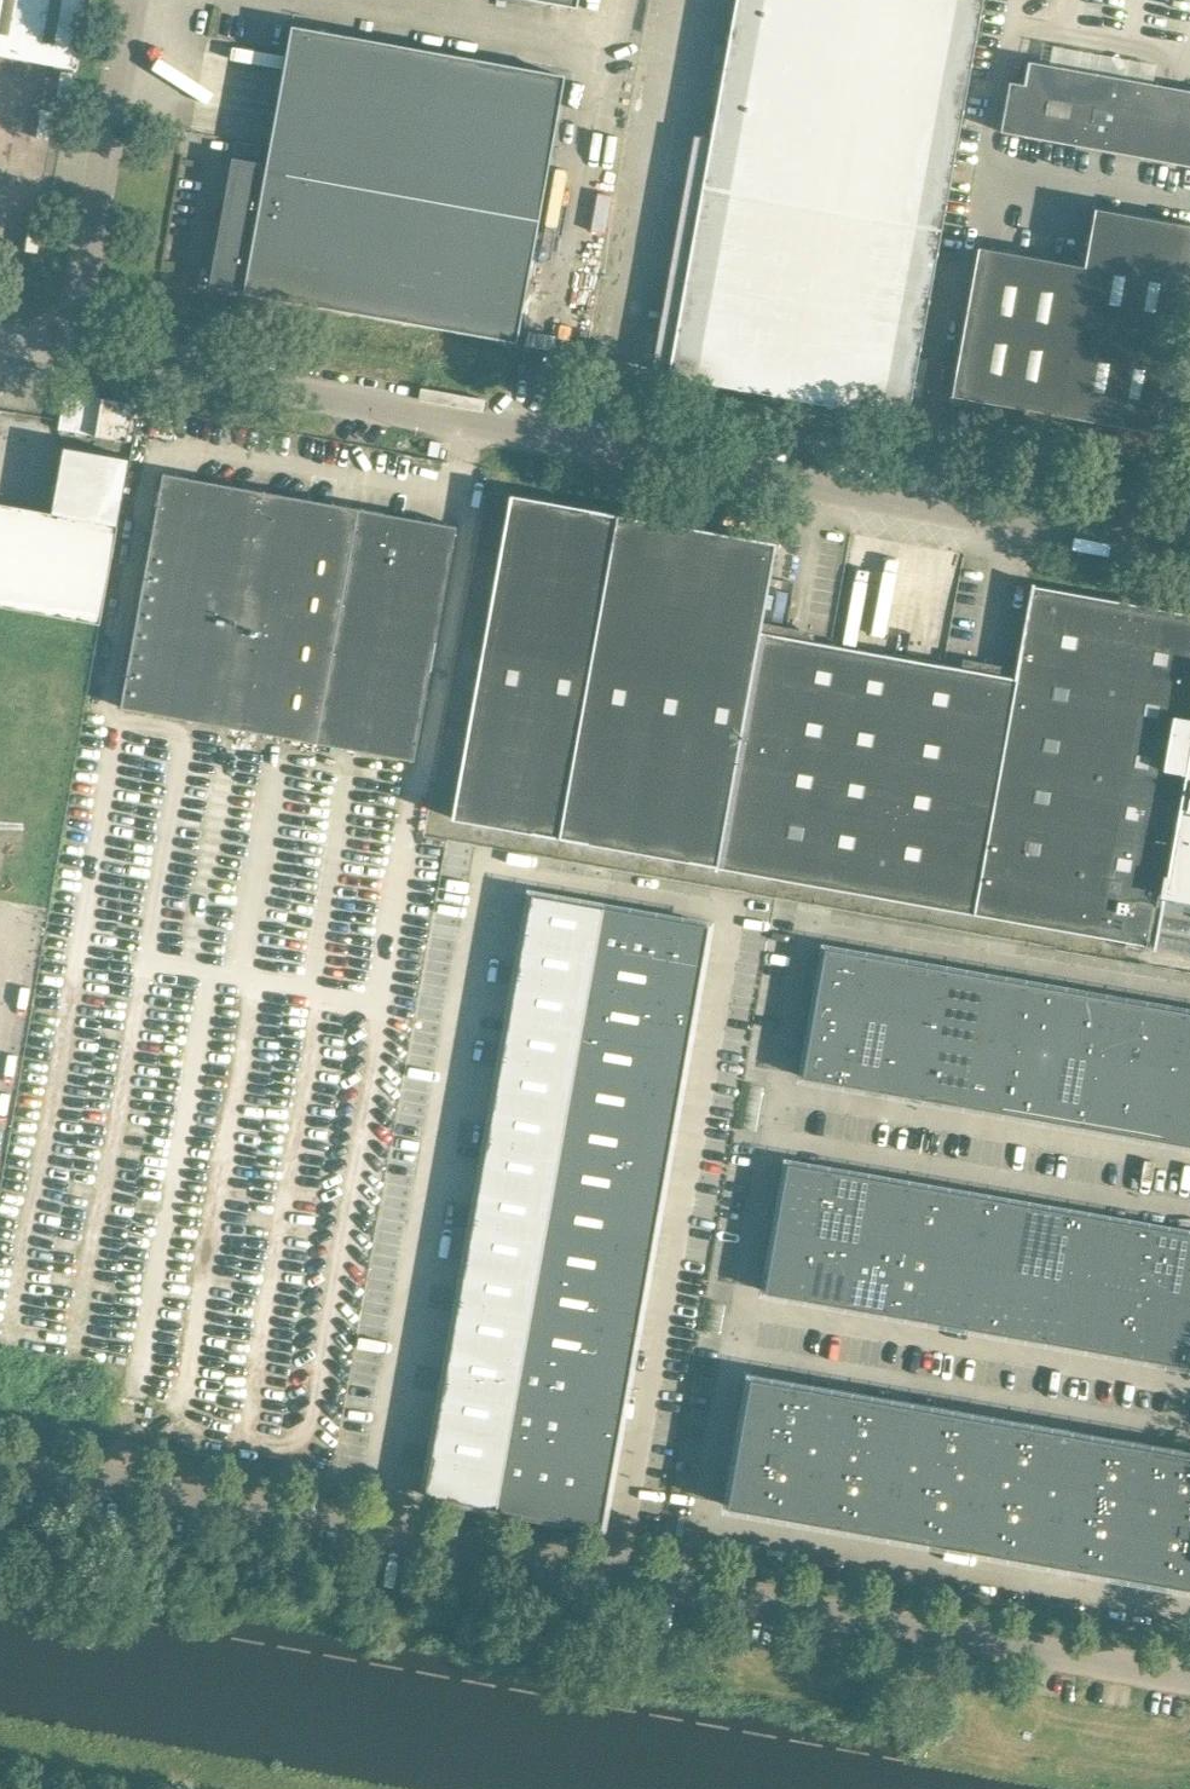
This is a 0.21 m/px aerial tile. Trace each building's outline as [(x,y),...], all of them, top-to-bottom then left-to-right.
[(77,69),(89,0),(0,0),(0,55),(77,69)] [(907,418),(907,413),(982,0),(735,0),(697,213),(685,210),(672,279),(684,281),(676,327),(664,325),(658,360),(670,362),(667,375),(792,397),(907,418)] [(289,35),(287,49),(269,145),(265,168),(237,163),(216,279),(244,285),(242,291),(516,341),(563,85),(562,85),(564,75),(291,26),(289,35)] [(998,129),(1189,163),(1189,90),(1028,60),(1023,85),(1007,82),(998,129)] [(1037,438),(1044,439),(1045,434),(1061,437),(1060,442),(1065,443),(1159,461),(1162,441),(1189,285),(1189,225),(1096,208),(1085,265),(977,246),(945,422),(1037,438)] [(41,263),(43,257),(32,254),(30,261),(41,263)] [(130,440),(138,402),(71,387),(62,425),(130,440)] [(63,445),(51,510),(118,522),(128,471),(130,457),(129,457),(63,445)] [(261,490),(163,472),(162,477),(121,706),(218,724),(261,490)] [(316,741),(358,508),(261,490),(218,724),(316,741)] [(1033,587),(1034,583),(1032,582),(1014,677),(759,631),(776,541),(510,493),(481,655),(458,651),(452,682),(475,686),(451,816),(715,864),(714,868),(716,869),(717,865),(1153,944),(1152,948),(1155,949),(1164,900),(1189,905),(1189,616),(1033,587)] [(99,626),(118,522),(51,510),(0,501),(0,607),(99,626)] [(358,508),(316,741),(414,759),(434,646),(456,526),(456,525),(358,508)] [(531,893),(424,1494),(495,1507),(602,906),(531,893)] [(602,906),(495,1507),(601,1525),(707,924),(602,906)] [(1189,1144),(1189,1011),(825,947),(802,1076),(1189,1144)] [(1189,1365),(1189,1232),(787,1162),(765,1290),(1189,1365)] [(750,1376),(727,1505),(1189,1586),(1189,1454),(750,1376)]
